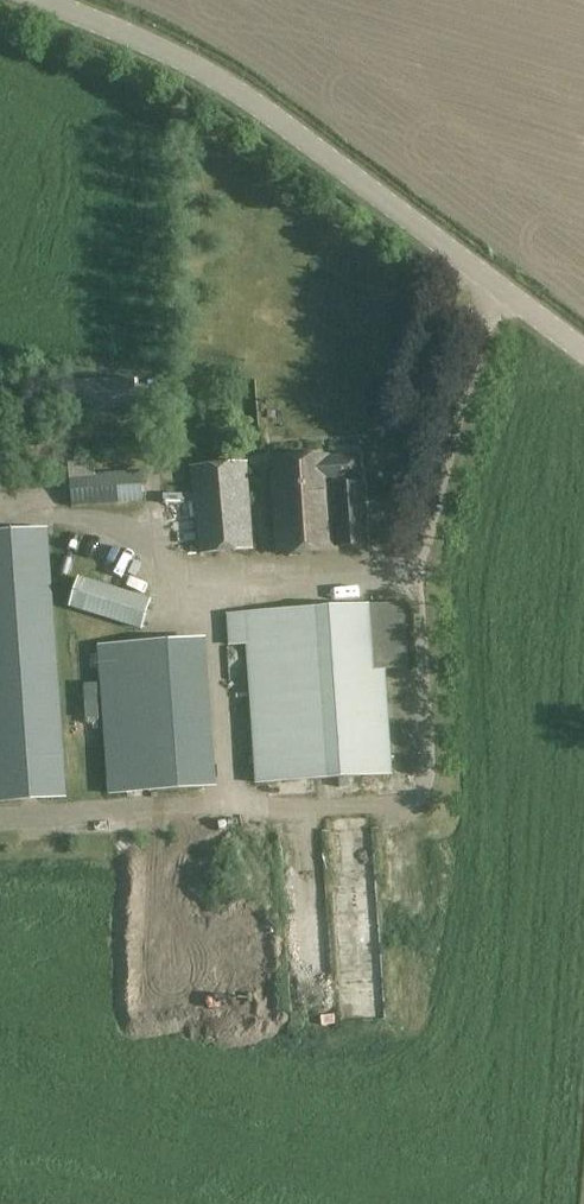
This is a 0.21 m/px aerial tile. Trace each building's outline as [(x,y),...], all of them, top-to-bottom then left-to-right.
[(136,377),(71,380),(72,409),(137,406),(136,377)] [(246,446),(193,450),(200,553),(253,548),(246,446)] [(359,455),(272,462),(279,554),(337,549),(337,546),(368,544),(363,476),(361,476),(359,455)] [(141,470),(70,475),(72,504),(144,499),(141,470)] [(0,531),(0,803),(69,798),(49,527),(0,531)] [(81,578),(73,606),(140,627),(149,600),(81,578)] [(386,669),(409,667),(405,603),(227,614),(229,646),(246,645),(256,784),(393,774),(386,669)] [(208,637),(98,645),(109,795),(218,787),(208,637)] [(79,640),(80,671),(93,671),(92,640),(79,640)]
